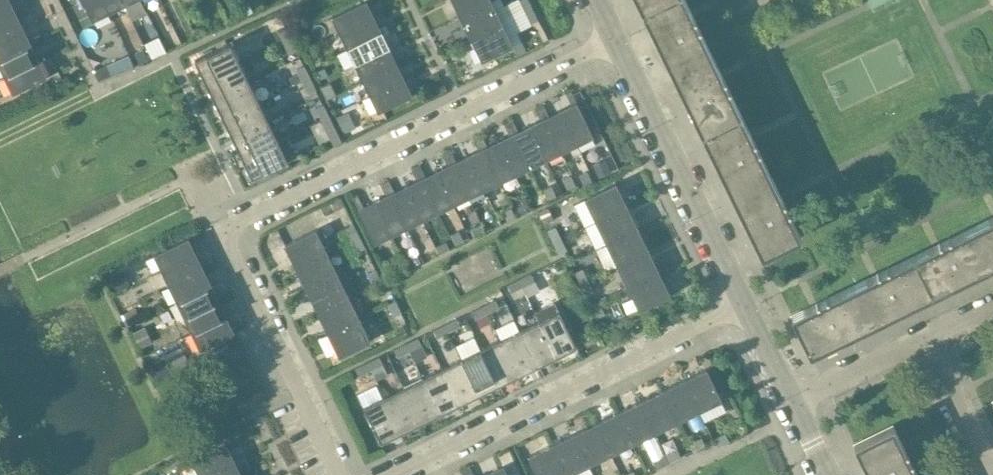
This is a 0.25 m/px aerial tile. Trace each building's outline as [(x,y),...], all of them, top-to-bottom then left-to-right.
[(0,3),(0,22),(16,14),(14,9),(9,0),(5,0),(0,3)] [(102,0),(82,0),(92,20),(108,12),(102,0)] [(121,0),(102,0),(108,12),(123,4),(121,0)] [(123,4),(129,17),(145,9),(140,0),(121,0),(123,4)] [(332,17),(340,33),(373,17),(368,6),(379,0),(366,0),(332,17)] [(459,16),(491,1),(490,0),(452,0),(459,16)] [(525,12),(532,9),(528,0),(520,0),(519,0),(525,12)] [(643,11),(666,0),(637,0),(643,11)] [(684,0),(666,0),(643,11),(672,72),(711,54),(684,0)] [(491,1),(459,16),(470,39),(502,23),(491,1)] [(29,12),(25,4),(19,7),(23,15),(29,12)] [(0,22),(0,41),(23,30),(18,18),(23,15),(19,7),(14,9),(16,14),(0,22)] [(532,9),(525,12),(530,23),(538,19),(532,9)] [(373,17),(340,33),(348,48),(381,32),(379,28),(373,17)] [(390,23),(384,26),(388,34),(394,31),(390,23)] [(502,23),(470,39),(481,61),(512,46),(502,23)] [(381,32),(348,48),(355,64),(389,48),(383,36),(388,34),(384,26),(379,28),(381,32)] [(290,37),(285,27),(278,30),(283,41),(290,37)] [(0,41),(0,60),(31,45),(33,49),(38,46),(34,38),(29,41),(23,30),(0,41)] [(40,35),(34,38),(38,46),(44,43),(40,35)] [(296,50),(290,37),(283,41),(289,53),(296,50)] [(165,50),(160,40),(152,44),(157,54),(165,50)] [(230,42),(194,60),(204,80),(240,62),(230,42)] [(0,60),(0,66),(5,77),(38,60),(33,49),(31,45),(0,60)] [(389,48),(355,64),(363,80),(396,63),(398,67),(404,65),(400,56),(394,59),(389,48)] [(405,54),(400,56),(404,65),(409,62),(405,54)] [(741,115),(711,54),(672,72),(702,134),(741,115)] [(38,60),(5,77),(13,93),(57,71),(55,66),(44,72),(38,60)] [(249,82),(240,62),(204,80),(213,99),(249,82)] [(396,63),(363,80),(370,95),(404,79),(398,67),(396,63)] [(309,77),(304,66),(297,69),(302,80),(309,77)] [(315,89),(309,77),(302,80),(308,92),(315,89)] [(404,79),(370,95),(378,111),(423,90),(420,85),(409,90),(404,79)] [(259,101),(249,82),(213,99),(223,119),(259,101)] [(322,88),(327,100),(336,96),(331,84),(322,88)] [(592,136),(571,92),(566,94),(571,105),(560,111),(576,144),(592,136)] [(268,121),(259,101),(223,119),(232,139),(268,121)] [(328,116),(322,104),(315,108),(321,120),(328,116)] [(543,105),(535,109),(538,115),(546,111),(543,105)] [(540,120),(529,126),(545,159),(560,151),(544,118),(549,116),(546,111),(538,115),(540,120)] [(576,144),(560,111),(549,116),(544,118),(560,151),(576,144)] [(770,176),(741,115),(702,134),(732,195),(770,176)] [(334,127),(328,116),(321,120),(327,131),(334,127)] [(352,119),(340,124),(344,133),(356,128),(352,119)] [(512,120),(504,124),(507,130),(515,126),(512,120)] [(278,141),(268,121),(232,139),(242,158),(278,141)] [(545,159),(529,126),(518,131),(515,126),(507,130),(509,135),(513,133),(529,167),(545,159)] [(513,133),(509,135),(498,141),(514,174),(529,167),(513,133)] [(481,135),(473,139),(476,145),(484,141),(481,135)] [(288,160),(278,141),(242,158),(251,178),(288,160)] [(498,182),(482,148),(487,146),(484,141),(476,145),(478,150),(467,156),(483,189),(498,182)] [(498,141),(487,146),(482,148),(498,182),(514,174),(498,141)] [(450,150),(442,154),(445,160),(453,156),(450,150)] [(483,189),(467,156),(456,161),(453,156),(445,160),(447,165),(451,163),(468,197),(483,189)] [(451,163),(447,165),(436,171),(452,204),(468,197),(451,163)] [(419,165),(411,169),(414,175),(422,171),(419,165)] [(436,212),(420,178),(425,176),(422,171),(414,175),(417,180),(405,186),(421,219),(436,212)] [(452,204),(436,171),(425,176),(420,178),(436,212),(452,204)] [(592,183),(587,171),(580,174),(585,186),(592,183)] [(575,185),(570,175),(563,178),(567,188),(575,185)] [(800,237),(779,195),(770,176),(732,195),(762,256),(800,237)] [(388,180),(380,184),(383,190),(391,186),(388,180)] [(615,183),(584,199),(595,222),(627,207),(615,183)] [(555,195),(551,185),(543,189),(548,199),(555,195)] [(405,186),(394,191),(391,186),(383,190),(386,195),(386,196),(390,194),(406,227),(421,219),(405,186)] [(406,227),(390,194),(386,196),(386,195),(374,201),(390,234),(406,227)] [(374,201),(363,206),(357,196),(352,198),(374,242),(390,234),(374,201)] [(627,207),(595,222),(606,244),(637,229),(627,207)] [(503,212),(508,222),(516,218),(511,208),(503,212)] [(974,226),(992,264),(992,217),(974,226)] [(346,228),(352,240),(359,236),(354,224),(346,228)] [(938,244),(913,256),(932,294),(992,264),(974,226),(938,244)] [(555,227),(547,231),(553,242),(561,239),(555,227)] [(637,229),(606,244),(617,266),(648,251),(637,229)] [(316,230),(284,245),(295,267),(327,252),(316,230)] [(463,241),(458,231),(451,234),(456,244),(463,241)] [(199,232),(154,254),(163,271),(196,255),(190,243),(201,238),(199,232)] [(359,236),(352,240),(357,251),(365,247),(359,236)] [(566,250),(561,239),(553,242),(559,253),(566,250)] [(446,242),(436,246),(439,254),(449,250),(446,242)] [(648,251),(617,266),(628,288),(659,273),(648,251)] [(327,252),(295,267),(306,289),(337,274),(327,252)] [(196,255),(163,271),(170,286),(203,270),(201,266),(196,255)] [(913,256),(876,274),(852,286),(870,324),(932,294),(913,256)] [(216,268),(212,260),(207,263),(211,271),(216,268)] [(203,270),(170,286),(178,302),(211,285),(205,274),(211,271),(207,263),(201,266),(203,270)] [(368,273),(373,284),(381,280),(376,269),(368,273)] [(574,272),(580,284),(587,280),(582,269),(574,272)] [(659,273),(628,288),(639,310),(670,295),(659,273)] [(337,274),(306,289),(317,311),(348,296),(337,274)] [(530,274),(519,279),(522,287),(534,281),(530,274)] [(510,292),(522,287),(519,279),(507,285),(510,292)] [(381,280),(373,284),(379,296),(387,292),(381,280)] [(587,280),(580,284),(585,295),(593,292),(587,280)] [(211,285),(178,302),(185,317),(218,301),(220,305),(226,302),(222,294),(216,297),(211,285)] [(852,286),(816,303),(791,315),(810,354),(870,324),(852,286)] [(227,291),(222,294),(226,302),(231,299),(227,291)] [(348,296),(317,311),(328,333),(359,318),(348,296)] [(388,304),(393,316),(401,312),(395,300),(388,304)] [(495,300),(483,306),(487,313),(498,307),(495,300)] [(218,301),(185,317),(193,333),(226,316),(220,305),(218,301)] [(591,307),(596,319),(604,315),(599,304),(591,307)] [(487,313),(483,306),(471,311),(475,319),(487,313)] [(576,347),(559,311),(539,320),(557,356),(576,347)] [(226,316),(193,333),(200,349),(245,327),(242,322),(231,328),(226,316)] [(359,318),(328,333),(339,356),(370,341),(359,318)] [(460,326),(456,319),(444,325),(448,332),(460,326)] [(557,356),(539,320),(519,330),(537,366),(557,356)] [(448,332),(444,325),(433,330),(436,338),(448,332)] [(148,335),(144,327),(132,333),(136,341),(148,335)] [(537,366),(519,330),(500,340),(517,376),(537,366)] [(152,342),(148,335),(136,341),(140,348),(152,342)] [(409,351),(421,345),(417,338),(405,344),(409,351)] [(517,376),(500,340),(480,349),(498,385),(517,376)] [(409,351),(405,344),(394,349),(397,356),(409,351)] [(238,345),(214,356),(220,367),(243,356),(238,345)] [(498,385),(480,349),(461,358),(478,395),(498,385)] [(243,356),(220,367),(225,379),(249,368),(243,356)] [(382,364),(378,357),(366,363),(369,370),(382,364)] [(478,395),(461,358),(441,368),(459,404),(478,395)] [(369,370),(366,363),(355,368),(359,375),(369,370)] [(249,368),(225,379),(231,390),(254,378),(249,368)] [(459,404),(441,368),(422,378),(439,414),(459,404)] [(706,369),(684,380),(699,411),(721,400),(706,369)] [(439,414),(422,378),(402,387),(420,423),(439,414)] [(684,380),(661,391),(676,422),(699,411),(684,380)] [(420,423),(402,387),(382,397),(400,433),(420,423)] [(661,391),(639,402),(654,433),(676,422),(661,391)] [(400,433),(382,397),(363,406),(381,442),(400,433)] [(639,402),(617,412),(632,443),(654,433),(639,402)] [(617,412),(595,423),(610,454),(632,443),(617,412)] [(595,423),(573,434),(588,465),(610,454),(595,423)] [(904,450),(892,425),(854,444),(869,474),(916,474),(904,450)] [(713,439),(714,441),(717,446),(729,440),(725,433),(713,439)] [(551,444),(566,474),(568,474),(588,465),(573,434),(551,444)] [(193,460),(200,474),(207,474),(234,461),(228,449),(239,444),(237,439),(193,460)] [(528,456),(538,474),(566,474),(551,444),(528,456)] [(660,467),(669,462),(680,457),(676,449),(644,465),(648,472),(660,467)] [(498,454),(493,457),(498,468),(487,474),(508,474),(498,454)] [(207,474),(241,474),(240,472),(234,461),(207,474)] [(251,467),(245,469),(248,474),(254,474),(255,474),(251,467)]
